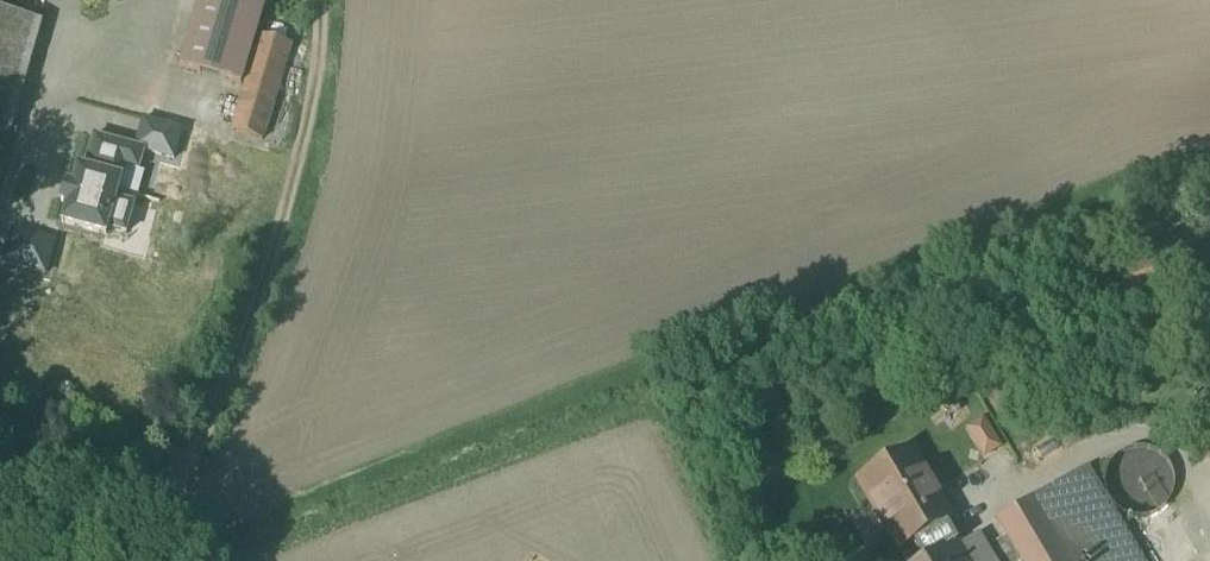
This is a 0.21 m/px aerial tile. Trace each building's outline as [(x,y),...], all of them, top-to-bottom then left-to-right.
[(188,44),(236,58),(253,0),(201,0),(188,44)] [(0,12),(0,129),(31,20),(16,17),(0,12)] [(0,129),(0,138),(8,140),(42,23),(31,20),(0,129)] [(290,46),(261,38),(233,133),(261,141),(290,46)] [(118,198),(185,217),(189,205),(204,151),(207,140),(142,122),(142,120),(83,104),(55,197),(57,197),(62,181),(118,198)] [(110,224),(118,198),(62,181),(57,197),(55,197),(44,193),(41,203),(40,203),(27,247),(109,272),(123,227),(110,224)] [(1151,452),(1139,449),(1128,450),(1119,455),(1115,459),(1109,468),(1107,479),(1107,487),(1112,497),(1121,506),(1131,510),(1142,511),(1152,508),(1161,501),(1166,494),(1169,484),(1168,473),(1166,467),(1160,458),(1151,452)] [(912,453),(858,484),(898,551),(914,542),(925,560),(930,560),(956,546),(944,524),(951,520),(912,453)] [(1086,469),(997,521),(1021,560),(1141,560),(1086,469)] [(956,546),(930,560),(965,560),(956,546)]
